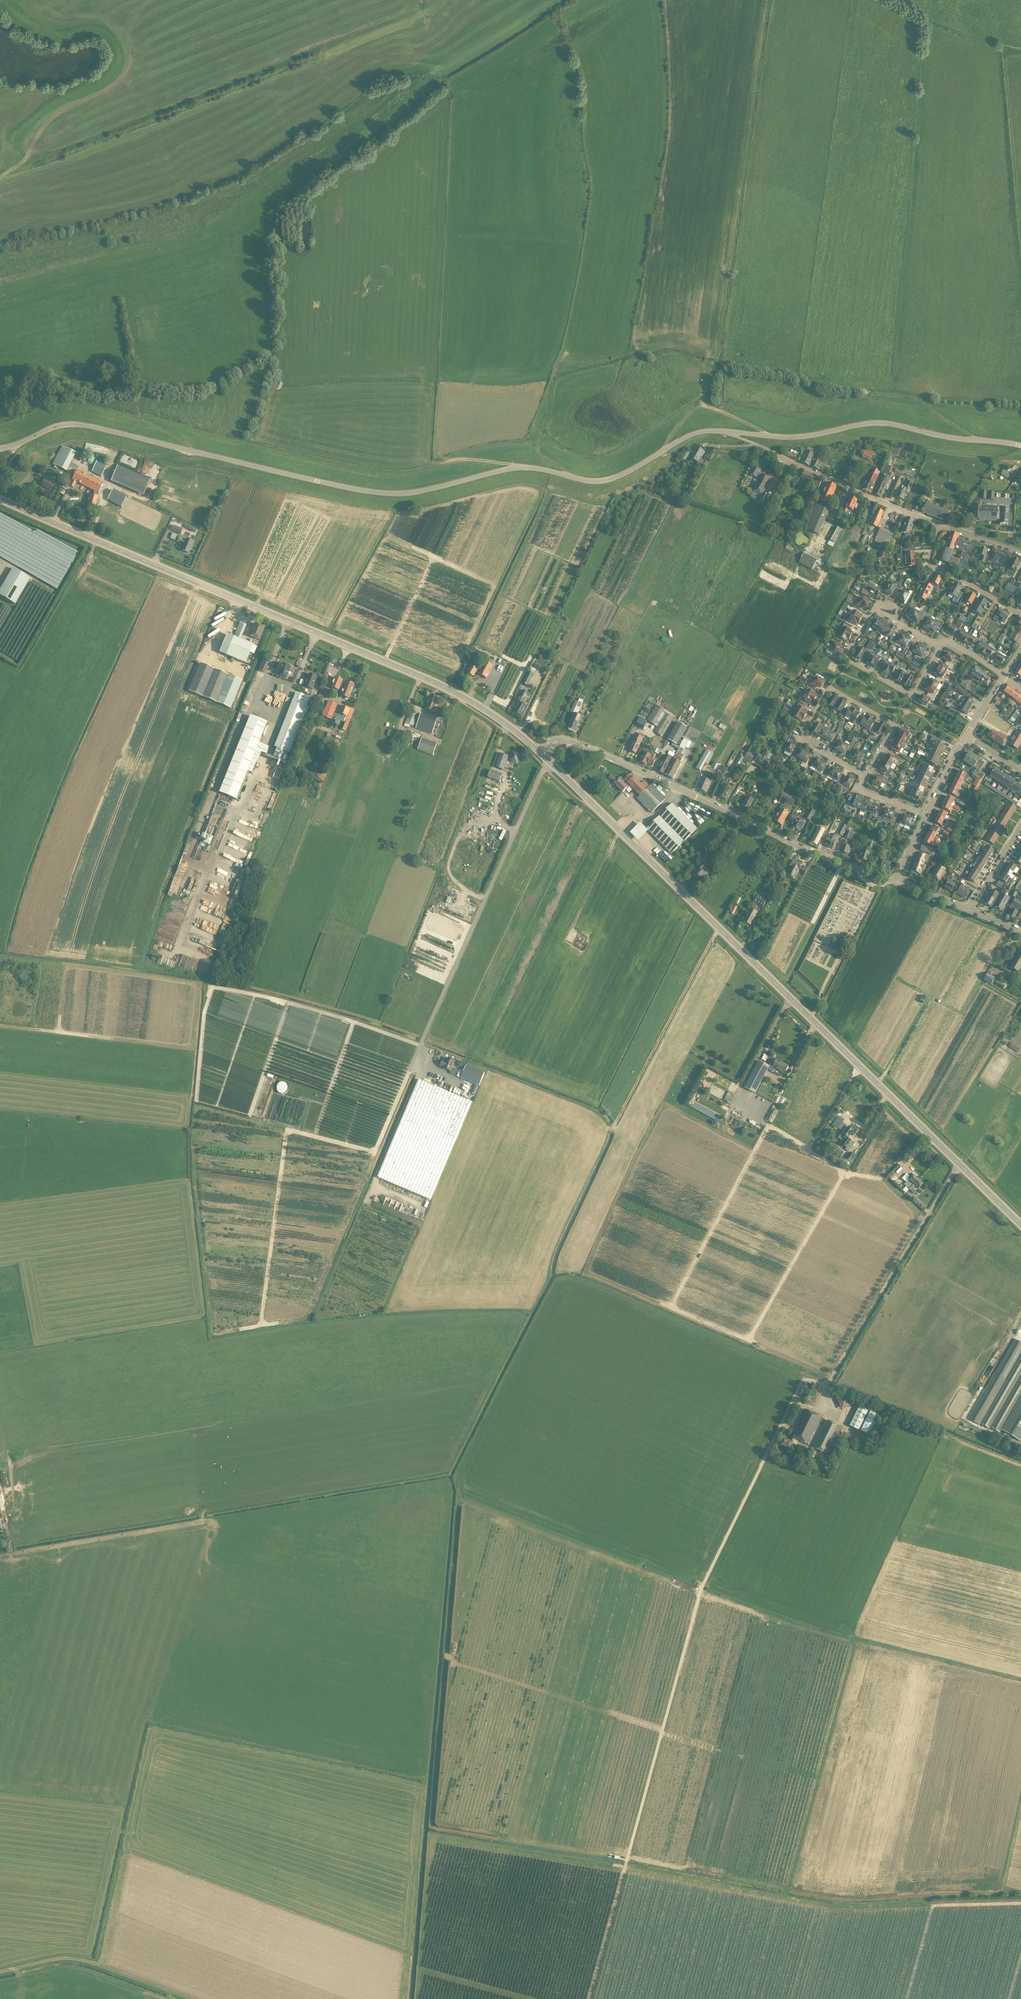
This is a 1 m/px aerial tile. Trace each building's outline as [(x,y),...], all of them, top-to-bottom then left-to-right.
[(690,458),(699,463),(702,465),(704,461),(700,459),(704,452),(696,447),(690,458)] [(798,461),(810,466),(815,455),(816,451),(810,448),(808,447),(807,449),(806,451),(803,449),(798,461)] [(62,448),(53,466),(67,472),(76,454),(62,448)] [(870,460),(872,455),(865,452),(862,457),(870,460)] [(820,467),(823,468),(826,460),(815,455),(810,466),(819,470),(820,467)] [(97,462),(92,473),(101,477),(106,466),(97,462)] [(849,467),(843,480),(850,483),(856,470),(858,465),(852,462),(849,468),(849,467)] [(1012,469),(1010,467),(1008,471),(1013,474),(1017,467),(1015,465),(1012,469)] [(118,466),(111,482),(143,495),(150,479),(118,466)] [(752,492),(750,497),(759,502),(762,497),(762,496),(771,479),(758,473),(760,470),(754,467),(750,475),(759,479),(753,492),(752,492)] [(94,491),(93,495),(89,494),(88,499),(89,499),(88,505),(96,507),(98,496),(99,494),(104,484),(94,478),(88,475),(77,470),(69,486),(74,488),(77,482),(94,491)] [(1000,474),(1007,479),(1010,474),(1004,470),(1000,474)] [(822,479),(804,471),(800,481),(809,485),(810,484),(818,488),(822,479)] [(862,489),(871,493),(878,477),(869,473),(862,489)] [(873,494),(881,498),(890,478),(882,474),(882,475),(873,494)] [(793,486),(797,478),(791,475),(786,482),(793,486)] [(45,479),(42,485),(51,490),(54,484),(45,479)] [(903,500),(906,493),(909,495),(913,484),(907,482),(903,492),(899,490),(896,497),(903,500)] [(827,483),(820,500),(829,504),(837,487),(827,483)] [(122,507),(128,496),(113,489),(108,500),(122,507)] [(852,511),(854,508),(856,509),(858,505),(856,504),(857,501),(850,498),(848,503),(846,502),(844,507),(845,507),(843,511),(842,511),(841,514),(846,516),(847,513),(846,513),(848,509),(852,511)] [(927,503),(923,513),(945,521),(949,512),(927,503)] [(829,510),(815,504),(804,529),(818,535),(829,510)] [(982,506),(974,506),(973,521),(981,521),(996,522),(996,521),(1000,521),(1000,525),(1008,526),(1009,510),(1001,509),(1001,511),(997,511),(997,508),(982,507),(982,506)] [(877,528),(880,519),(883,512),(877,510),(874,516),(870,514),(865,525),(870,527),(871,525),(877,528)] [(901,532),(905,534),(906,534),(910,519),(906,518),(901,532)] [(915,521),(910,519),(906,534),(905,534),(904,537),(909,539),(910,535),(915,521)] [(180,534),(182,529),(173,525),(171,530),(180,534)] [(833,547),(835,544),(842,530),(836,527),(829,540),(827,544),(833,547)] [(800,546),(801,547),(803,546),(804,546),(805,546),(806,545),(807,544),(807,543),(808,543),(808,542),(808,541),(809,540),(809,539),(808,538),(808,537),(808,536),(807,535),(806,534),(805,533),(804,532),(803,532),(802,532),(801,532),(800,532),(799,533),(798,533),(797,533),(796,534),(796,535),(795,535),(795,536),(794,537),(794,538),(794,539),(794,540),(794,541),(795,542),(795,543),(796,544),(797,545),(798,546),(799,546),(800,546)] [(942,561),(949,564),(951,557),(954,549),(956,544),(959,535),(950,532),(945,548),(943,547),(939,560),(942,561)] [(193,542),(186,539),(181,550),(188,553),(193,542)] [(951,557),(949,564),(953,565),(952,569),(964,573),(974,545),(959,540),(957,544),(956,544),(954,549),(962,552),(959,560),(951,557)] [(980,562),(984,563),(986,558),(988,559),(990,553),(987,552),(987,550),(981,548),(978,555),(982,557),(980,562)] [(907,551),(901,551),(902,561),(905,561),(915,560),(915,553),(908,554),(907,551)] [(817,561),(804,553),(798,563),(812,570),(817,561)] [(996,563),(994,566),(997,567),(1001,555),(995,553),(993,559),(994,559),(993,562),(996,563)] [(1001,555),(997,567),(1000,568),(1001,565),(1004,566),(1006,566),(1008,560),(1006,560),(1007,557),(1001,555)] [(1014,575),(1017,569),(1020,562),(1019,562),(1020,561),(1020,560),(1019,560),(1018,559),(1017,559),(1017,560),(1016,560),(1015,561),(1013,559),(1007,572),(1014,575)] [(13,568),(0,590),(0,596),(15,605),(30,579),(13,568)] [(941,579),(936,576),(934,580),(932,579),(929,586),(924,583),(917,597),(927,602),(933,588),(938,590),(939,587),(938,586),(941,579)] [(906,577),(904,581),(901,586),(905,588),(910,580),(906,577)] [(1014,594),(1018,588),(1012,586),(1015,581),(1015,579),(1013,578),(1010,585),(1009,587),(1007,586),(1005,589),(1014,594)] [(900,587),(901,586),(904,581),(900,579),(898,583),(896,582),(894,585),(890,583),(885,592),(891,596),(897,585),(900,587)] [(1018,588),(1020,590),(1020,588),(1020,587),(1020,585),(1017,584),(1015,581),(1012,586),(1018,588)] [(876,597),(877,596),(878,596),(880,593),(879,592),(880,590),(874,587),(875,585),(870,582),(866,589),(864,588),(861,593),(867,596),(869,593),(876,597)] [(957,596),(959,592),(961,588),(954,584),(949,594),(954,597),(952,602),(956,604),(960,598),(957,596)] [(902,603),(903,602),(905,604),(912,592),(907,589),(905,592),(902,591),(897,599),(898,600),(898,601),(902,603)] [(965,601),(971,605),(976,596),(970,593),(965,601)] [(860,608),(862,606),(866,609),(867,608),(868,607),(869,606),(868,605),(870,603),(862,598),(859,602),(857,600),(854,605),(860,608)] [(987,602),(980,598),(972,611),(980,615),(987,602)] [(907,618),(912,622),(917,612),(914,611),(916,607),(911,605),(907,611),(910,612),(907,618)] [(849,615),(849,616),(859,621),(862,617),(859,615),(860,612),(853,608),(852,611),(851,611),(849,615)] [(924,620),(927,614),(919,609),(917,612),(912,622),(918,625),(921,619),(924,620)] [(1004,624),(1006,621),(1009,616),(1002,612),(999,617),(996,615),(993,620),(997,622),(997,621),(1001,623),(1002,622),(1004,624)] [(923,628),(928,631),(934,621),(931,620),(932,617),(927,614),(924,620),(926,622),(923,628)] [(845,623),(852,627),(853,624),(856,626),(859,621),(849,616),(845,623)] [(222,630),(220,627),(226,622),(223,617),(216,622),(218,625),(213,629),(215,632),(210,636),(211,638),(222,630)] [(872,627),(877,630),(881,622),(876,619),(872,627)] [(937,623),(934,621),(928,631),(934,634),(936,629),(939,631),(943,623),(938,620),(937,623)] [(886,625),(881,622),(877,630),(881,633),(886,625)] [(950,624),(945,631),(952,635),(953,634),(956,635),(959,630),(962,624),(957,622),(955,627),(950,624)] [(1010,639),(1017,643),(1020,636),(1020,635),(1020,622),(1017,627),(1019,629),(1016,634),(1014,632),(1010,639)] [(245,663),(248,656),(253,643),(241,638),(246,626),(239,623),(226,655),(245,663)] [(255,623),(250,636),(259,640),(265,627),(255,623)] [(841,633),(850,638),(853,633),(848,630),(849,628),(844,624),(842,627),(844,628),(841,633)] [(886,625),(881,633),(886,635),(890,628),(886,625)] [(888,642),(891,644),(895,639),(892,637),(896,630),(891,627),(890,628),(886,635),(891,638),(888,642)] [(961,631),(959,630),(956,635),(958,637),(957,638),(964,642),(969,635),(962,631),(961,631)] [(847,643),(850,638),(841,633),(838,637),(837,637),(835,639),(841,643),(842,640),(847,643)] [(901,635),(900,634),(897,640),(895,639),(891,644),(894,646),(895,645),(899,648),(905,637),(904,636),(903,635),(902,635),(901,635)] [(972,636),(969,635),(964,642),(971,646),(972,644),(975,646),(978,640),(975,638),(977,636),(973,634),(972,636)] [(999,641),(1002,644),(1008,638),(1004,635),(999,641)] [(899,648),(904,650),(902,654),(905,655),(909,647),(907,646),(910,640),(909,640),(909,639),(908,638),(907,638),(905,637),(899,648)] [(987,646),(978,640),(975,646),(977,647),(976,649),(983,653),(987,646)] [(855,657),(860,660),(863,654),(866,656),(869,650),(873,643),(870,641),(864,651),(860,648),(855,657)] [(833,648),(831,652),(839,656),(842,650),(838,648),(839,645),(833,642),(831,646),(833,648)] [(912,652),(917,655),(921,647),(920,646),(920,645),(918,644),(917,644),(913,649),(911,648),(908,653),(910,655),(912,652)] [(994,650),(987,646),(983,653),(989,658),(990,656),(993,658),(996,652),(994,651),(994,650)] [(923,647),(921,647),(917,655),(921,657),(920,660),(922,662),(926,656),(923,655),(926,649),(925,649),(925,648),(924,647),(923,647)] [(872,652),(869,650),(866,656),(869,657),(866,662),(871,665),(876,656),(871,653),(872,652)] [(1001,665),(1006,658),(999,653),(1000,652),(997,650),(996,652),(993,658),(995,659),(994,661),(1001,665)] [(943,657),(943,658),(948,661),(946,664),(952,667),(954,665),(951,663),(954,657),(946,652),(945,655),(944,655),(943,657)] [(881,664),(884,659),(885,656),(883,655),(880,659),(876,656),(871,665),(876,667),(878,663),(881,664)] [(886,660),(884,659),(881,664),(883,666),(881,670),(885,673),(890,664),(886,662),(886,660)] [(259,670),(265,672),(269,662),(262,660),(259,670)] [(487,678),(493,666),(485,662),(481,669),(476,666),(475,668),(471,666),(468,673),(474,677),(476,672),(479,674),(478,674),(487,678)] [(230,708),(242,681),(200,663),(188,691),(230,708)] [(279,671),(278,675),(286,678),(290,667),(282,664),(279,663),(276,670),(279,671)] [(895,673),(899,667),(896,666),(895,667),(890,664),(885,673),(890,676),(893,671),(895,673)] [(940,664),(937,669),(945,674),(948,668),(951,670),(952,667),(946,664),(945,666),(940,664)] [(898,682),(900,683),(903,677),(905,674),(900,671),(901,669),(899,667),(895,673),(898,674),(895,680),(896,681),(897,682),(898,682)] [(975,667),(970,674),(986,685),(990,678),(984,674),(985,673),(975,667)] [(939,677),(937,680),(943,683),(945,680),(942,679),(945,674),(937,669),(934,674),(939,677)] [(528,686),(534,674),(529,671),(523,683),(528,686)] [(906,672),(905,674),(903,677),(906,679),(903,685),(903,686),(905,687),(906,686),(908,687),(913,679),(908,676),(909,673),(906,672)] [(309,674),(304,686),(312,689),(317,677),(309,674)] [(814,688),(816,685),(821,688),(822,687),(823,685),(823,684),(824,682),(816,677),(815,680),(812,678),(809,685),(814,688)] [(342,682),(342,681),(335,678),(331,687),(339,690),(342,691),(340,695),(349,699),(354,685),(345,682),(345,683),(342,682)] [(931,679),(928,685),(936,690),(939,684),(942,686),(943,683),(937,680),(936,682),(931,679)] [(965,689),(969,684),(963,680),(959,685),(965,689)] [(930,693),(928,696),(934,699),(936,696),(933,695),(936,690),(928,685),(925,690),(930,693)] [(954,685),(951,688),(963,695),(965,692),(954,685)] [(808,691),(805,695),(814,700),(816,696),(812,693),(813,690),(808,687),(806,690),(808,691)] [(1004,692),(1002,694),(1004,696),(1005,696),(1007,694),(1009,696),(1013,691),(1008,687),(1004,692)] [(523,716),(527,706),(523,704),(529,693),(523,690),(517,701),(518,702),(513,712),(523,716)] [(1013,691),(1009,696),(1015,700),(1019,695),(1013,691)] [(309,698),(295,693),(293,700),(303,704),(304,702),(307,703),(309,698)] [(430,694),(425,708),(435,712),(441,698),(430,694)] [(814,700),(805,695),(802,700),(801,699),(799,702),(805,705),(806,703),(811,705),(814,700)] [(932,702),(934,699),(928,696),(927,698),(922,695),(918,701),(926,706),(930,700),(932,702)] [(1019,707),(1020,704),(1020,697),(1019,695),(1015,700),(1013,702),(1011,705),(1013,707),(1015,704),(1019,707)] [(831,710),(834,712),(837,706),(834,705),(838,699),(837,698),(835,697),(832,696),(832,698),(831,698),(830,699),(830,700),(827,705),(833,708),(831,710)] [(959,702),(960,702),(961,703),(970,709),(974,703),(963,696),(959,702)] [(576,732),(582,717),(577,715),(583,701),(579,699),(567,728),(576,732)] [(840,700),(837,706),(834,712),(835,709),(840,712),(839,715),(842,716),(845,711),(842,709),(845,703),(845,702),(843,701),(842,702),(840,700)] [(336,704),(328,701),(322,716),(331,719),(336,704)] [(961,703),(958,709),(967,714),(970,709),(961,703)] [(352,711),(336,704),(331,719),(330,719),(335,721),(335,718),(344,722),(342,729),(344,730),(352,711)] [(798,707),(796,712),(804,717),(807,712),(802,709),(804,707),(798,704),(797,706),(798,707)] [(664,710),(657,705),(647,720),(658,727),(655,732),(661,736),(673,718),(663,711),(664,710)] [(847,712),(845,711),(842,716),(844,718),(845,716),(850,719),(855,710),(850,708),(847,712)] [(409,728),(410,725),(413,726),(418,713),(410,710),(405,726),(409,728)] [(855,710),(850,719),(848,722),(855,727),(860,719),(857,718),(860,713),(855,710)] [(804,717),(796,712),(793,717),(791,716),(790,719),(795,722),(797,719),(801,722),(804,717)] [(432,735),(435,727),(438,728),(440,722),(437,721),(438,720),(421,714),(416,729),(432,735)] [(236,799),(256,749),(265,753),(268,747),(259,743),(267,723),(250,716),(219,792),(236,799)] [(862,721),(860,719),(855,727),(858,728),(860,725),(865,728),(870,719),(865,716),(862,721)] [(639,717),(635,726),(643,729),(647,721),(639,717)] [(870,719),(865,728),(869,730),(869,732),(871,733),(874,728),(872,726),(874,722),(870,719)] [(668,740),(677,745),(687,727),(678,722),(668,740)] [(816,735),(821,727),(822,725),(819,723),(818,725),(816,724),(812,732),(816,735)] [(874,728),(871,733),(874,735),(875,732),(880,735),(885,726),(884,725),(883,724),(882,724),(881,724),(880,723),(877,729),(874,728)] [(826,729),(821,727),(816,735),(817,735),(817,734),(821,737),(826,729)] [(827,728),(826,729),(821,737),(826,740),(831,732),(829,731),(830,729),(827,728)] [(899,734),(909,740),(912,735),(914,736),(916,733),(911,730),(909,733),(902,729),(899,734)] [(994,741),(1002,746),(1007,737),(999,732),(998,734),(992,730),(988,736),(994,740),(994,741)] [(1018,731),(1014,738),(1013,737),(1009,744),(1017,749),(1019,746),(1020,748),(1020,733),(1018,731)] [(831,732),(826,740),(831,743),(835,735),(831,732)] [(785,745),(789,736),(785,734),(780,743),(785,745)] [(899,734),(897,739),(907,745),(909,740),(899,734)] [(632,744),(629,751),(636,754),(643,738),(635,735),(631,743),(632,744)] [(838,751),(839,752),(844,744),(839,741),(841,738),(838,737),(835,742),(838,744),(834,749),(836,750),(836,751),(837,752),(838,751)] [(934,737),(933,740),(936,742),(934,747),(944,751),(945,749),(943,749),(945,746),(939,743),(941,740),(934,737)] [(437,744),(422,738),(418,750),(433,756),(437,744)] [(894,744),(902,748),(904,749),(907,745),(897,739),(894,744)] [(849,747),(844,744),(839,752),(840,753),(842,754),(843,754),(844,755),(847,749),(850,751),(855,742),(852,740),(849,747)] [(791,758),(795,753),(792,751),(795,746),(794,745),(792,744),(789,743),(784,751),(790,754),(789,757),(791,758)] [(854,761),(855,761),(860,753),(856,751),(859,745),(856,744),(851,752),(854,753),(851,759),(852,759),(852,760),(853,761),(854,761)] [(899,753),(902,748),(894,744),(891,748),(899,753)] [(681,763),(680,763),(684,756),(682,755),(684,750),(679,747),(673,759),(665,774),(673,778),(681,763)] [(931,751),(940,755),(942,752),(943,753),(944,751),(934,747),(933,749),(931,751)] [(645,753),(645,752),(640,761),(646,765),(647,763),(652,766),(655,760),(653,759),(656,754),(647,749),(645,753)] [(797,754),(795,753),(791,758),(794,760),(796,757),(801,760),(805,752),(800,749),(797,754)] [(773,755),(770,754),(770,753),(765,750),(762,755),(759,754),(756,760),(766,766),(773,755)] [(858,764),(859,763),(860,764),(864,758),(868,761),(872,754),(868,751),(867,753),(862,750),(860,753),(855,761),(857,762),(857,763),(858,764)] [(275,751),(273,757),(274,761),(282,764),(286,756),(281,754),(275,751)] [(696,769),(701,771),(710,754),(706,751),(696,769)] [(926,752),(925,754),(939,761),(940,759),(939,758),(940,755),(931,751),(930,754),(926,752)] [(754,756),(748,752),(744,759),(750,763),(754,756)] [(806,769),(807,768),(811,762),(808,760),(811,755),(805,752),(801,760),(806,763),(804,768),(806,769)] [(503,770),(507,760),(517,764),(520,755),(513,753),(511,758),(508,757),(497,753),(492,766),(496,767),(503,770)] [(964,762),(976,770),(972,775),(981,781),(985,775),(980,771),(985,763),(969,753),(970,754),(965,762),(964,761),(964,762)] [(938,763),(939,761),(925,754),(924,756),(928,758),(927,761),(935,766),(937,763),(938,763)] [(663,758),(657,771),(663,774),(672,758),(665,755),(663,759),(663,758)] [(888,755),(885,759),(893,764),(895,759),(888,755)] [(740,756),(734,766),(738,768),(744,758),(740,756)] [(813,763),(811,762),(807,768),(810,769),(811,766),(817,769),(821,761),(816,758),(813,763)] [(885,759),(882,764),(890,769),(893,764),(885,759)] [(815,772),(823,777),(826,771),(824,769),(827,764),(821,761),(817,769),(815,772)] [(892,770),(890,769),(882,764),(879,769),(889,775),(892,770)] [(922,770),(932,775),(933,773),(932,773),(933,770),(924,765),(923,768),(922,770)] [(829,772),(826,771),(823,777),(826,778),(827,776),(832,779),(837,770),(832,767),(829,772)] [(989,776),(995,780),(1000,773),(994,769),(993,771),(991,774),(989,776)] [(836,784),(839,786),(842,780),(840,778),(842,773),(837,770),(832,779),(838,782),(836,784)] [(920,775),(929,779),(930,776),(931,777),(932,775),(922,770),(921,772),(920,775)] [(501,775),(491,771),(488,778),(499,782),(501,775)] [(627,777),(622,771),(618,775),(620,777),(616,781),(618,782),(616,785),(623,792),(626,789),(627,789),(630,786),(640,796),(637,798),(651,813),(666,799),(652,784),(649,787),(644,781),(641,784),(634,776),(633,777),(630,774),(627,777)] [(959,771),(956,777),(965,782),(968,776),(959,771)] [(705,772),(702,778),(697,788),(706,792),(711,781),(710,781),(713,775),(705,772)] [(1000,773),(995,780),(1000,783),(1005,776),(1000,773)] [(918,780),(928,785),(929,783),(927,782),(929,779),(920,775),(918,778),(918,780)] [(842,780),(839,786),(841,787),(843,785),(849,788),(851,783),(852,783),(853,782),(853,781),(853,780),(847,776),(845,781),(842,780)] [(1000,783),(1006,787),(1010,779),(1005,776),(1000,783)] [(885,785),(887,780),(881,777),(880,779),(875,777),(872,783),(880,787),(882,783),(885,785)] [(956,777),(953,782),(960,786),(962,783),(964,784),(965,782),(956,777)] [(717,795),(722,798),(728,787),(730,782),(727,780),(724,779),(719,788),(721,788),(717,795)] [(1006,787),(1011,790),(1016,783),(1010,779),(1006,787)] [(915,785),(924,789),(925,786),(927,787),(928,785),(918,780),(915,785)] [(267,784),(260,781),(248,809),(255,812),(267,784)] [(953,782),(951,788),(958,791),(960,786),(953,782)] [(911,783),(909,788),(912,789),(913,790),(923,795),(924,793),(923,792),(924,789),(915,785),(911,783)] [(1015,796),(1020,787),(1020,786),(1016,783),(1011,790),(1014,792),(1013,794),(1015,796)] [(726,800),(732,789),(728,787),(722,798),(726,800)] [(955,797),(958,791),(951,788),(948,793),(955,797)] [(922,797),(923,795),(913,790),(911,795),(919,799),(921,796),(922,797)] [(273,791),(262,826),(266,827),(277,793),(273,791)] [(780,799),(785,803),(792,806),(795,808),(800,800),(789,794),(789,795),(784,792),(780,799)] [(756,796),(754,796),(749,793),(747,796),(742,805),(749,809),(754,800),(756,796)] [(854,810),(855,808),(858,799),(859,799),(853,797),(850,805),(849,804),(847,807),(854,810)] [(944,802),(951,805),(953,800),(947,797),(944,802)] [(855,808),(860,809),(863,801),(858,799),(855,808)] [(865,813),(865,811),(868,803),(863,801),(860,809),(861,810),(860,812),(865,813)] [(948,811),(951,805),(944,802),(941,808),(948,811)] [(647,828),(671,854),(697,829),(672,803),(647,828)] [(782,825),(788,813),(792,806),(785,803),(784,806),(782,805),(774,821),(782,825)] [(874,805),(868,803),(865,811),(871,813),(874,805)] [(1004,810),(1011,814),(1014,810),(1015,810),(1016,807),(1009,803),(1004,810)] [(874,819),(877,820),(880,814),(877,813),(879,807),(874,805),(871,813),(876,815),(874,819)] [(877,820),(885,823),(890,810),(888,810),(888,809),(886,808),(885,809),(882,815),(880,814),(877,820)] [(805,818),(810,821),(815,812),(810,809),(805,818)] [(892,811),(890,810),(885,823),(891,824),(890,826),(893,827),(896,819),(893,818),(895,812),(894,812),(894,811),(892,811)] [(1004,810),(1000,818),(1006,822),(1009,817),(1010,818),(1012,815),(1011,814),(1004,810)] [(937,817),(944,820),(946,815),(940,811),(937,817)] [(795,822),(792,827),(800,831),(804,823),(796,819),(797,817),(793,815),(790,820),(795,822)] [(899,824),(904,826),(908,817),(906,816),(905,815),(904,815),(903,815),(902,815),(900,821),(897,820),(894,829),(897,830),(899,824)] [(908,817),(904,826),(903,829),(911,831),(912,828),(910,827),(913,819),(912,819),(912,818),(910,817),(909,818),(908,817)] [(941,826),(944,820),(937,817),(934,822),(941,826)] [(1000,818),(995,825),(1002,829),(1004,825),(1005,825),(1007,822),(1006,822),(1000,818)] [(843,823),(837,834),(839,835),(842,836),(847,825),(843,823)] [(647,832),(640,824),(630,833),(638,841),(647,832)] [(995,825),(990,832),(997,836),(1000,832),(1001,832),(1003,829),(1002,829),(995,825)] [(817,826),(809,841),(819,846),(826,831),(817,826)] [(929,831),(936,835),(939,829),(932,826),(929,831)] [(852,840),(855,833),(847,830),(844,837),(852,840)] [(929,831),(927,836),(933,840),(936,841),(935,843),(938,845),(940,842),(937,840),(937,839),(935,837),(936,835),(929,831)] [(998,837),(997,836),(990,832),(986,840),(993,844),(992,844),(995,839),(996,840),(998,837)] [(203,842),(210,845),(213,837),(202,833),(201,837),(205,839),(203,842)] [(832,849),(839,835),(837,834),(835,837),(830,834),(825,844),(828,846),(828,847),(832,849)] [(930,845),(933,840),(927,836),(924,842),(930,845)] [(870,843),(868,847),(871,848),(874,839),(872,838),(872,839),(868,837),(866,842),(870,843)] [(843,845),(841,852),(848,854),(850,847),(847,846),(849,841),(843,839),(842,844),(843,845)] [(222,862),(242,869),(244,864),(249,866),(252,855),(248,853),(249,850),(241,847),(243,844),(231,840),(229,847),(242,852),(240,860),(228,856),(227,858),(224,857),(222,862)] [(920,850),(934,855),(936,850),(922,845),(920,850)] [(984,852),(990,856),(994,851),(988,847),(984,852)] [(205,850),(199,848),(196,855),(203,857),(205,850)] [(867,861),(868,857),(871,858),(873,852),(866,849),(865,851),(863,850),(860,859),(867,861)] [(879,863),(882,864),(881,866),(889,869),(891,864),(884,861),(888,852),(883,850),(879,859),(880,860),(879,863)] [(984,852),(981,857),(987,861),(990,856),(984,852)] [(707,853),(701,859),(705,863),(711,858),(707,853)] [(923,870),(925,866),(923,865),(924,860),(923,860),(925,854),(920,853),(918,858),(916,858),(912,871),(914,872),(914,873),(917,874),(917,873),(920,874),(921,870),(923,870)] [(968,861),(971,863),(973,860),(970,858),(968,856),(965,855),(963,857),(966,859),(966,860),(968,861)] [(981,857),(977,863),(984,867),(987,861),(981,857)] [(790,865),(785,874),(795,879),(802,865),(792,859),(789,865),(790,865)] [(951,871),(954,866),(957,862),(952,859),(950,864),(948,863),(946,868),(951,871)] [(977,863),(974,868),(980,872),(984,867),(977,863)] [(1010,863),(1007,869),(1013,873),(1016,867),(1010,863)] [(937,864),(930,876),(940,882),(947,870),(937,864)] [(701,865),(692,874),(700,882),(709,873),(701,865)] [(974,868),(971,873),(977,877),(980,872),(974,868)] [(1010,878),(1013,873),(1007,869),(1003,874),(1010,878)] [(974,882),(977,877),(971,873),(969,872),(967,875),(969,876),(967,878),(974,882)] [(1001,880),(1000,882),(1004,885),(1005,884),(1007,886),(1011,879),(1010,878),(1003,874),(1000,879),(1001,880)] [(951,892),(955,885),(952,883),(953,881),(951,880),(953,877),(950,875),(949,875),(946,879),(949,881),(945,888),(951,892)] [(174,879),(170,894),(172,894),(174,889),(178,891),(181,880),(174,879)] [(962,880),(960,883),(962,884),(957,893),(964,898),(969,889),(966,887),(966,885),(965,885),(967,882),(962,880)] [(991,890),(984,903),(991,907),(998,894),(991,890)] [(767,899),(758,894),(753,902),(763,907),(767,899)] [(1001,894),(994,906),(1002,911),(1009,898),(1001,894)] [(1015,899),(1012,904),(1017,907),(1015,911),(1012,909),(1008,916),(1014,920),(1018,912),(1017,912),(1019,909),(1020,909),(1020,903),(1015,899)] [(737,907),(733,905),(729,912),(734,914),(737,907)] [(751,909),(744,922),(750,925),(754,918),(755,919),(758,913),(751,909)] [(1009,968),(1018,973),(1020,967),(1020,949),(1009,968)] [(987,973),(983,980),(991,984),(995,978),(987,973)] [(452,1067),(453,1066),(454,1065),(453,1063),(454,1060),(448,1057),(446,1060),(445,1061),(442,1060),(440,1065),(443,1067),(450,1070),(452,1067)] [(774,1068),(785,1073),(788,1066),(782,1063),(782,1064),(776,1061),(775,1064),(772,1062),(769,1067),(759,1061),(744,1088),(755,1093),(768,1069),(772,1071),(774,1068)] [(484,1073),(468,1066),(466,1065),(460,1078),(479,1086),(484,1073)] [(697,1082),(702,1085),(709,1073),(704,1070),(697,1082)] [(472,1103),(419,1080),(377,1178),(430,1201),(472,1103)] [(287,1090),(286,1082),(278,1083),(278,1091),(287,1090)] [(727,1103),(730,1105),(736,1094),(732,1092),(732,1093),(728,1091),(724,1100),(727,1102),(727,1103)] [(694,1102),(691,1107),(715,1120),(715,1121),(716,1121),(719,1123),(722,1117),(694,1102)] [(732,1118),(731,1124),(740,1127),(742,1121),(732,1118)] [(854,1127),(853,1127),(852,1129),(849,1127),(847,1129),(845,1127),(841,1133),(841,1134),(839,1137),(841,1138),(840,1139),(844,1142),(842,1144),(846,1148),(848,1146),(851,1140),(848,1138),(851,1133),(854,1135),(857,1131),(857,1129),(854,1127)] [(850,1153),(848,1155),(846,1158),(851,1162),(853,1158),(855,1156),(850,1153)] [(899,1166),(894,1171),(898,1174),(902,1169),(899,1166)] [(889,1176),(891,1179),(894,1182),(897,1179),(894,1176),(895,1176),(892,1173),(889,1176)] [(904,1185),(909,1189),(918,1179),(914,1175),(904,1185)] [(918,1179),(909,1189),(914,1194),(916,1191),(913,1189),(916,1186),(918,1189),(923,1184),(918,1179)] [(920,1207),(924,1211),(926,1208),(923,1205),(922,1205),(916,1199),(913,1201),(920,1207)] [(1014,1339),(969,1418),(979,1424),(1020,1351),(1020,1343),(1014,1339)] [(982,1424),(989,1428),(1020,1373),(1020,1356),(982,1424)] [(992,1427),(999,1432),(1020,1393),(1020,1376),(992,1427)] [(1001,1430),(1020,1441),(1020,1395),(1001,1430)] [(841,1409),(853,1405),(851,1398),(849,1399),(848,1396),(839,1399),(841,1409)] [(859,1405),(849,1426),(859,1430),(870,1435),(879,1415),(869,1410),(859,1405)] [(791,1436),(792,1437),(790,1441),(784,1438),(781,1444),(790,1449),(795,1438),(808,1445),(822,1417),(805,1409),(795,1427),(797,1428),(795,1432),(794,1431),(791,1436)] [(827,1420),(814,1447),(829,1455),(843,1428),(827,1420)]
